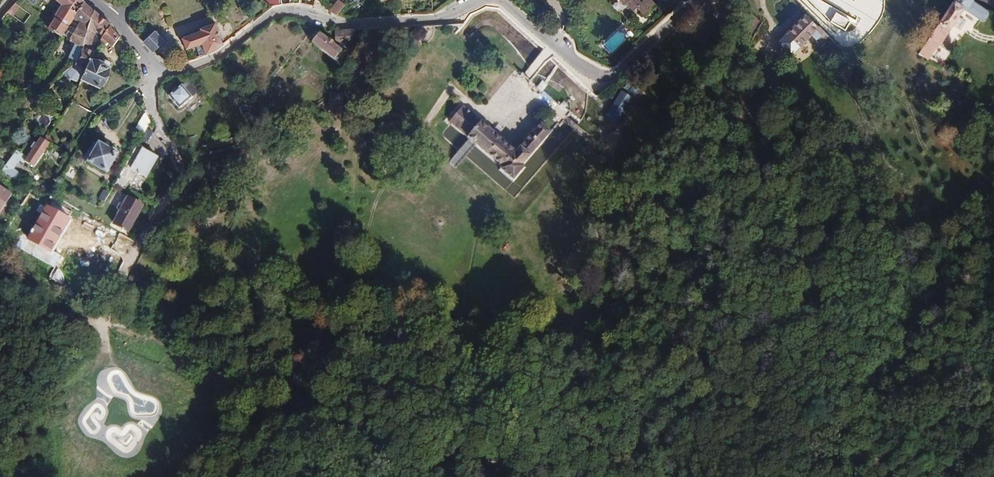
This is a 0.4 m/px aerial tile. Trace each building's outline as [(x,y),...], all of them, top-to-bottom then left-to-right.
[(82,0),(58,0),(62,4),(54,17),(55,17),(48,28),(61,36),(62,34),(72,19),(83,1),(82,0)] [(340,0),(338,0),(330,11),(338,15),(346,5),(340,0)] [(625,4),(626,3),(633,10),(637,7),(646,17),(657,6),(651,0),(621,0),(625,4)] [(820,15),(846,32),(853,20),(822,0),(805,0),(820,15)] [(935,42),(941,45),(945,39),(954,25),(956,26),(960,19),(959,18),(964,10),(982,22),(986,21),(989,15),(988,12),(971,0),(972,0),(955,0),(919,55),(925,58),(935,42)] [(83,1),(72,19),(79,23),(71,37),(71,41),(75,43),(68,57),(76,60),(83,47),(85,37),(93,10),(83,1)] [(97,31),(104,36),(111,26),(111,25),(93,10),(85,37),(83,47),(76,60),(75,63),(62,75),(80,83),(82,79),(91,59),(95,51),(91,49),(94,37),(97,31)] [(812,34),(821,43),(828,36),(806,14),(777,42),(790,55),(812,34)] [(72,19),(62,34),(70,39),(71,37),(79,23),(72,19)] [(956,26),(960,29),(964,22),(960,19),(956,26)] [(202,31),(183,38),(187,49),(193,47),(202,43),(206,54),(216,49),(223,44),(215,23),(201,28),(202,31)] [(101,39),(106,43),(107,41),(113,46),(120,36),(111,26),(104,36),(101,39)] [(320,33),(322,30),(314,27),(306,37),(312,42),(320,33)] [(355,30),(335,31),(335,38),(352,37),(355,30)] [(618,31),(603,45),(610,53),(626,40),(618,31)] [(155,32),(144,42),(153,51),(164,41),(155,32)] [(320,33),(312,42),(340,64),(345,53),(320,33)] [(940,46),(949,53),(954,45),(945,39),(941,45),(940,46)] [(197,57),(206,54),(202,43),(193,47),(197,57)] [(11,76),(0,55),(0,81),(11,76)] [(110,67),(91,59),(82,79),(101,87),(110,67)] [(842,66),(845,69),(850,64),(847,61),(842,66)] [(182,85),(169,96),(179,109),(192,97),(182,85)] [(621,91),(604,117),(616,125),(633,99),(621,91)] [(328,112),(349,115),(350,106),(329,103),(328,112)] [(541,123),(516,152),(463,106),(449,122),(502,168),(500,170),(513,181),(525,167),(523,165),(552,132),(541,123)] [(146,115),(137,130),(143,134),(147,128),(150,123),(146,115)] [(142,137),(148,141),(154,132),(147,128),(143,134),(142,137)] [(24,161),(34,167),(51,143),(41,137),(31,151),(27,157),(24,161)] [(966,146),(957,140),(953,146),(962,151),(966,146)] [(88,162),(107,173),(118,154),(99,143),(88,162)] [(144,149),(145,147),(138,143),(115,184),(125,190),(130,182),(132,183),(138,173),(147,178),(150,172),(153,173),(162,159),(144,149)] [(31,151),(24,146),(20,153),(21,153),(22,153),(27,157),(31,151)] [(24,161),(27,157),(22,153),(21,153),(18,158),(24,162),(24,161)] [(2,170),(16,180),(21,174),(7,163),(2,170)] [(12,194),(0,186),(0,213),(12,194)] [(99,198),(105,202),(110,193),(103,190),(99,198)] [(119,215),(113,224),(129,233),(143,206),(126,196),(123,201),(126,202),(119,215)] [(119,209),(116,213),(119,215),(126,202),(123,201),(121,204),(119,203),(117,208),(119,209)] [(39,221),(47,208),(42,205),(37,213),(32,210),(29,215),(39,221)] [(67,222),(68,220),(47,208),(39,221),(25,245),(47,258),(58,237),(68,242),(77,227),(67,222)]
